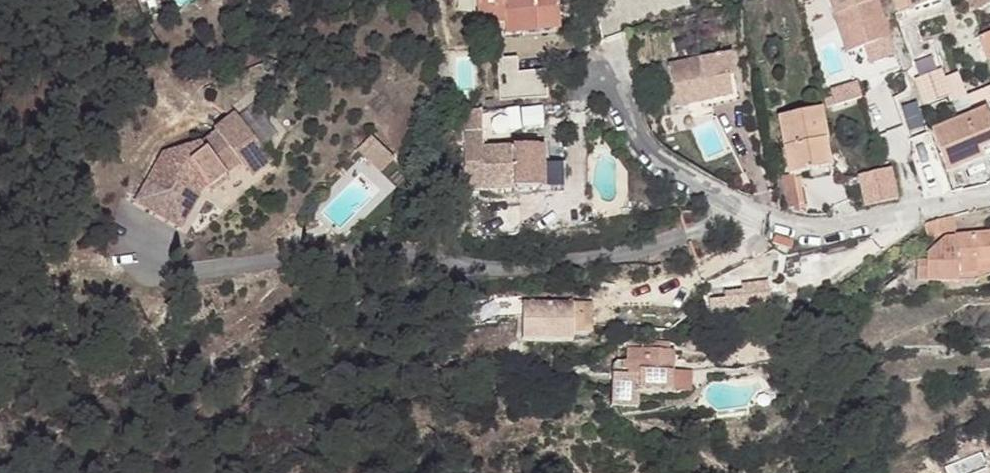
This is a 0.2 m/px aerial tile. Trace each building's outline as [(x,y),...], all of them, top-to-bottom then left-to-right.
[(505,34),(558,30),(556,0),(503,0),(505,34)] [(846,53),(883,40),(887,39),(874,0),(828,0),(833,15),(846,53)] [(907,10),(937,0),(904,0),(907,10)] [(979,36),(988,61),(989,60),(989,32),(979,36)] [(731,97),(727,80),(726,73),(733,71),(730,54),(669,65),(676,107),(731,97)] [(516,58),(496,60),(499,101),(547,98),(544,71),(517,72),(516,58)] [(735,78),(733,71),(726,73),(727,80),(735,78)] [(916,77),(921,103),(946,98),(941,72),(916,77)] [(852,87),(830,93),(834,106),(855,101),(852,87)] [(970,109),(989,101),(989,88),(965,97),(970,109)] [(965,97),(946,104),(951,116),(970,109),(965,97)] [(777,116),(787,173),(789,173),(827,166),(817,108),(777,116)] [(931,131),(946,172),(981,158),(978,150),(989,145),(989,126),(984,111),(931,131)] [(202,180),(207,186),(210,189),(241,164),(248,173),(267,158),(234,115),(214,130),(216,133),(200,145),(205,151),(182,168),(176,176),(170,184),(153,213),(181,229),(200,198),(197,196),(190,193),(202,180)] [(358,150),(366,157),(378,146),(371,138),(358,150)] [(392,159),(378,146),(366,157),(379,171),(392,159)] [(542,148),(482,149),(482,190),(536,190),(536,165),(543,164),(542,148)] [(267,158),(248,173),(253,179),(273,165),(267,158)] [(858,175),(864,206),(897,199),(891,169),(858,175)] [(789,173),(787,173),(777,175),(782,209),(795,212),(789,173)] [(190,193),(197,196),(207,186),(202,180),(190,193)] [(952,217),(929,222),(932,234),(955,233),(952,217)] [(979,234),(988,277),(989,276),(989,233),(979,234)] [(915,261),(913,280),(976,282),(988,277),(979,234),(944,236),(931,248),(931,254),(925,254),(924,261),(915,261)] [(790,241),(774,236),(771,244),(788,250),(790,241)] [(766,284),(707,290),(709,312),(768,306),(766,284)] [(492,294),(470,294),(470,307),(492,308),(492,294)] [(571,300),(522,298),(522,309),(521,339),(571,340),(589,340),(590,300),(571,300)] [(642,341),(642,350),(668,352),(669,343),(642,341)] [(673,352),(668,352),(642,350),(640,350),(639,360),(638,376),(637,389),(670,391),(670,389),(672,372),(673,352)] [(611,375),(638,376),(639,360),(617,359),(612,363),(611,375)] [(690,373),(672,372),(670,389),(689,391),(690,373)] [(635,408),(637,389),(638,376),(611,375),(609,405),(635,408)]
